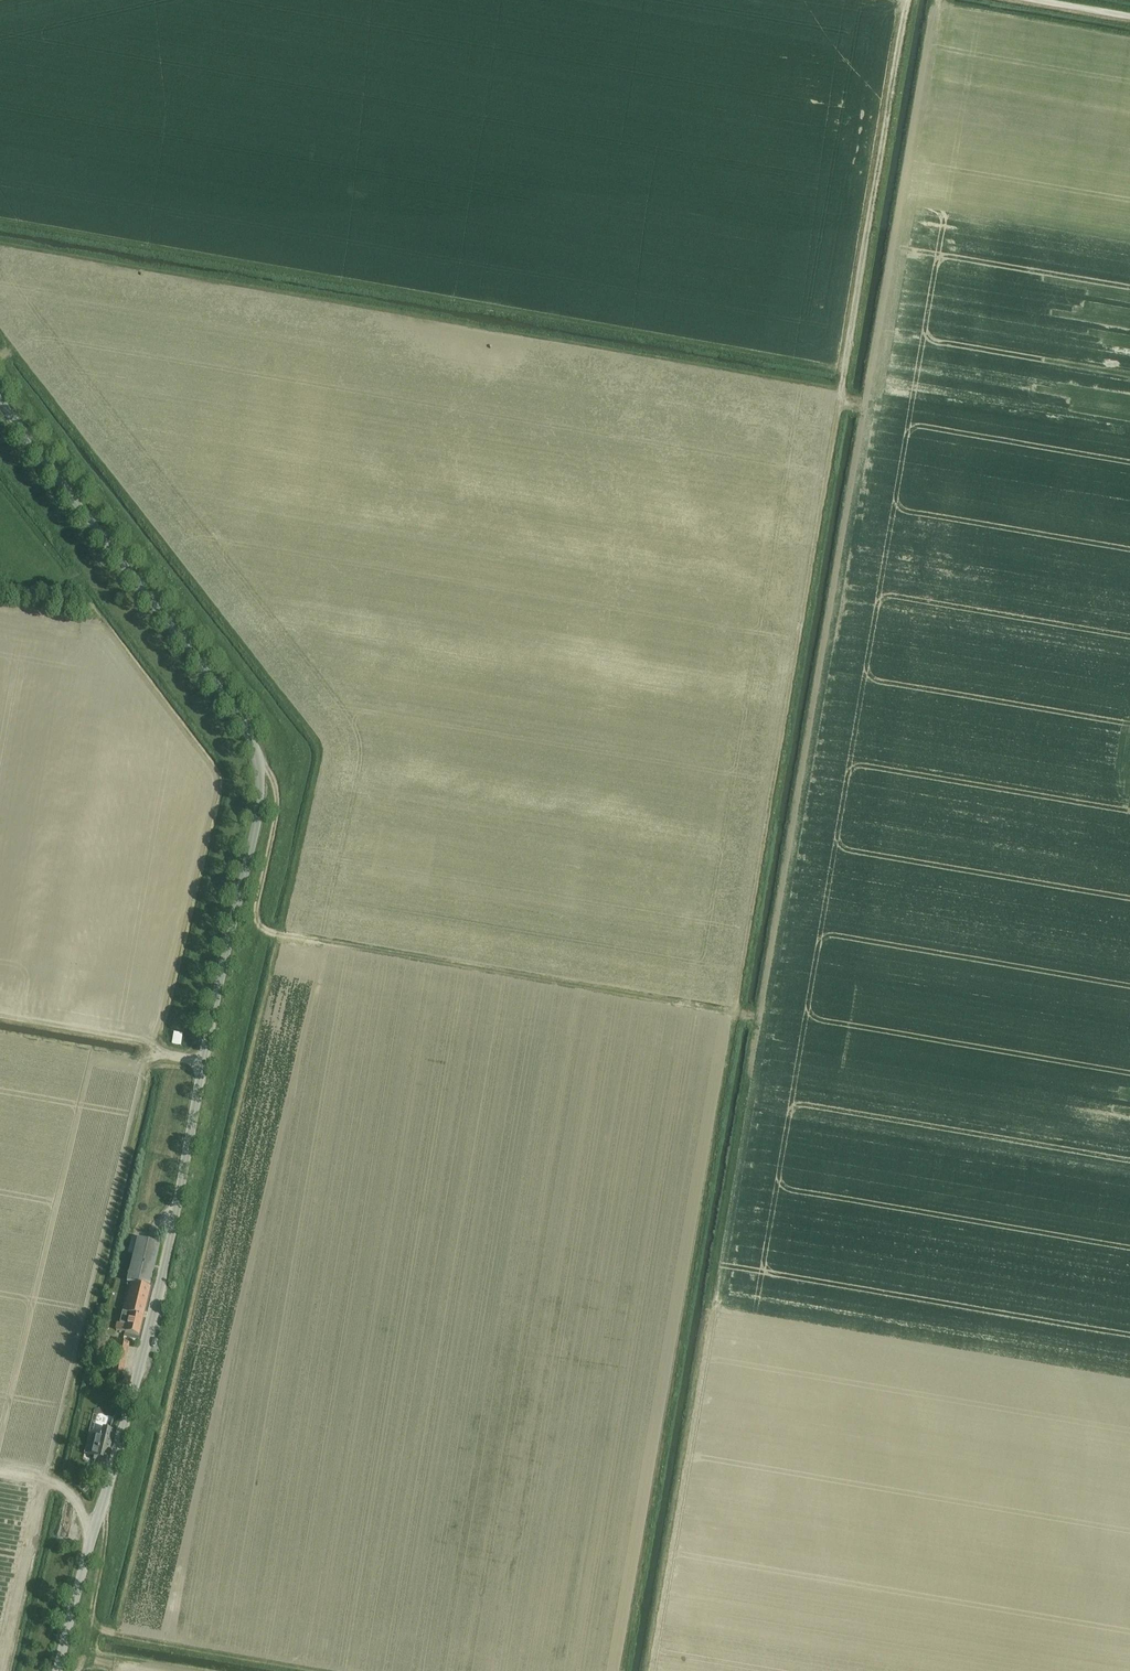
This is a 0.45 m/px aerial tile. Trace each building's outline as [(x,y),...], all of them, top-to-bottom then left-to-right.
[(174,1033),(172,1043),(181,1045),(182,1035),(174,1033)] [(118,1324),(117,1330),(138,1335),(150,1288),(149,1288),(160,1244),(138,1239),(127,1283),(131,1283),(126,1304),(125,1304),(120,1324),(118,1324)] [(107,1460),(114,1432),(103,1429),(102,1434),(94,1433),(88,1456),(99,1458),(98,1462),(104,1463),(105,1460),(107,1460)]
